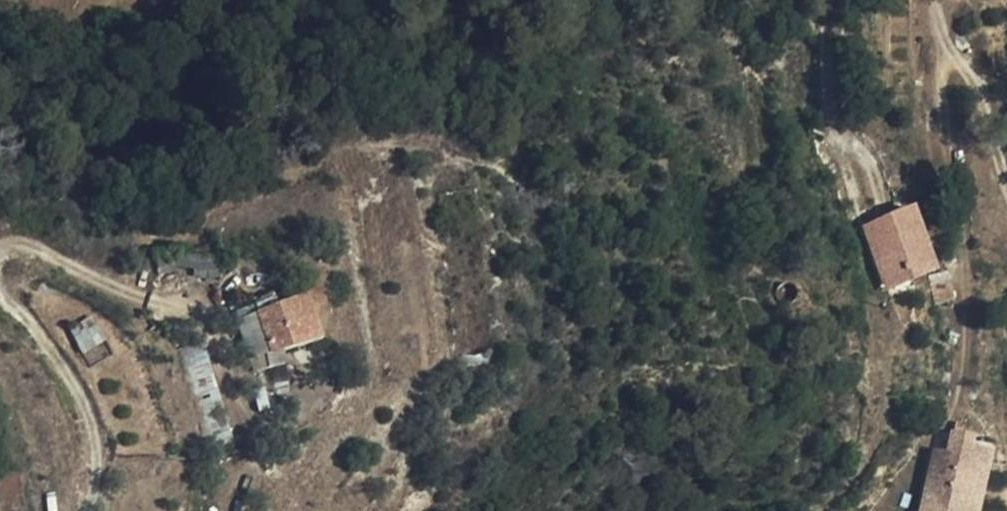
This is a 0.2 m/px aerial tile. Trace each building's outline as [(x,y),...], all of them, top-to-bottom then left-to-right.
[(933,252),(936,251),(920,200),(913,203),(919,205),(933,252)] [(926,254),(933,252),(919,205),(913,203),(903,206),(910,208),(926,254)] [(899,279),(931,269),(926,254),(910,208),(903,206),(877,215),(899,279)] [(933,252),(937,267),(941,265),(936,251),(933,252)] [(931,269),(937,267),(933,252),(926,254),(931,269)] [(220,277),(220,258),(155,257),(154,274),(163,275),(166,283),(184,282),(189,275),(220,277)] [(308,295),(259,311),(273,355),(267,357),(272,372),(289,366),(285,354),(322,342),(308,295)] [(273,355),(259,311),(244,316),(262,375),(272,372),(267,357),(273,355)] [(181,345),(198,401),(203,398),(210,394),(223,392),(206,338),(181,345)] [(203,398),(198,401),(200,408),(206,404),(217,400),(225,400),(223,392),(210,394),(203,398)] [(206,404),(200,408),(213,449),(237,441),(225,400),(217,400),(206,404)] [(991,461),(971,458),(974,440),(958,437),(954,455),(940,453),(932,510),(984,510),(991,461)]
